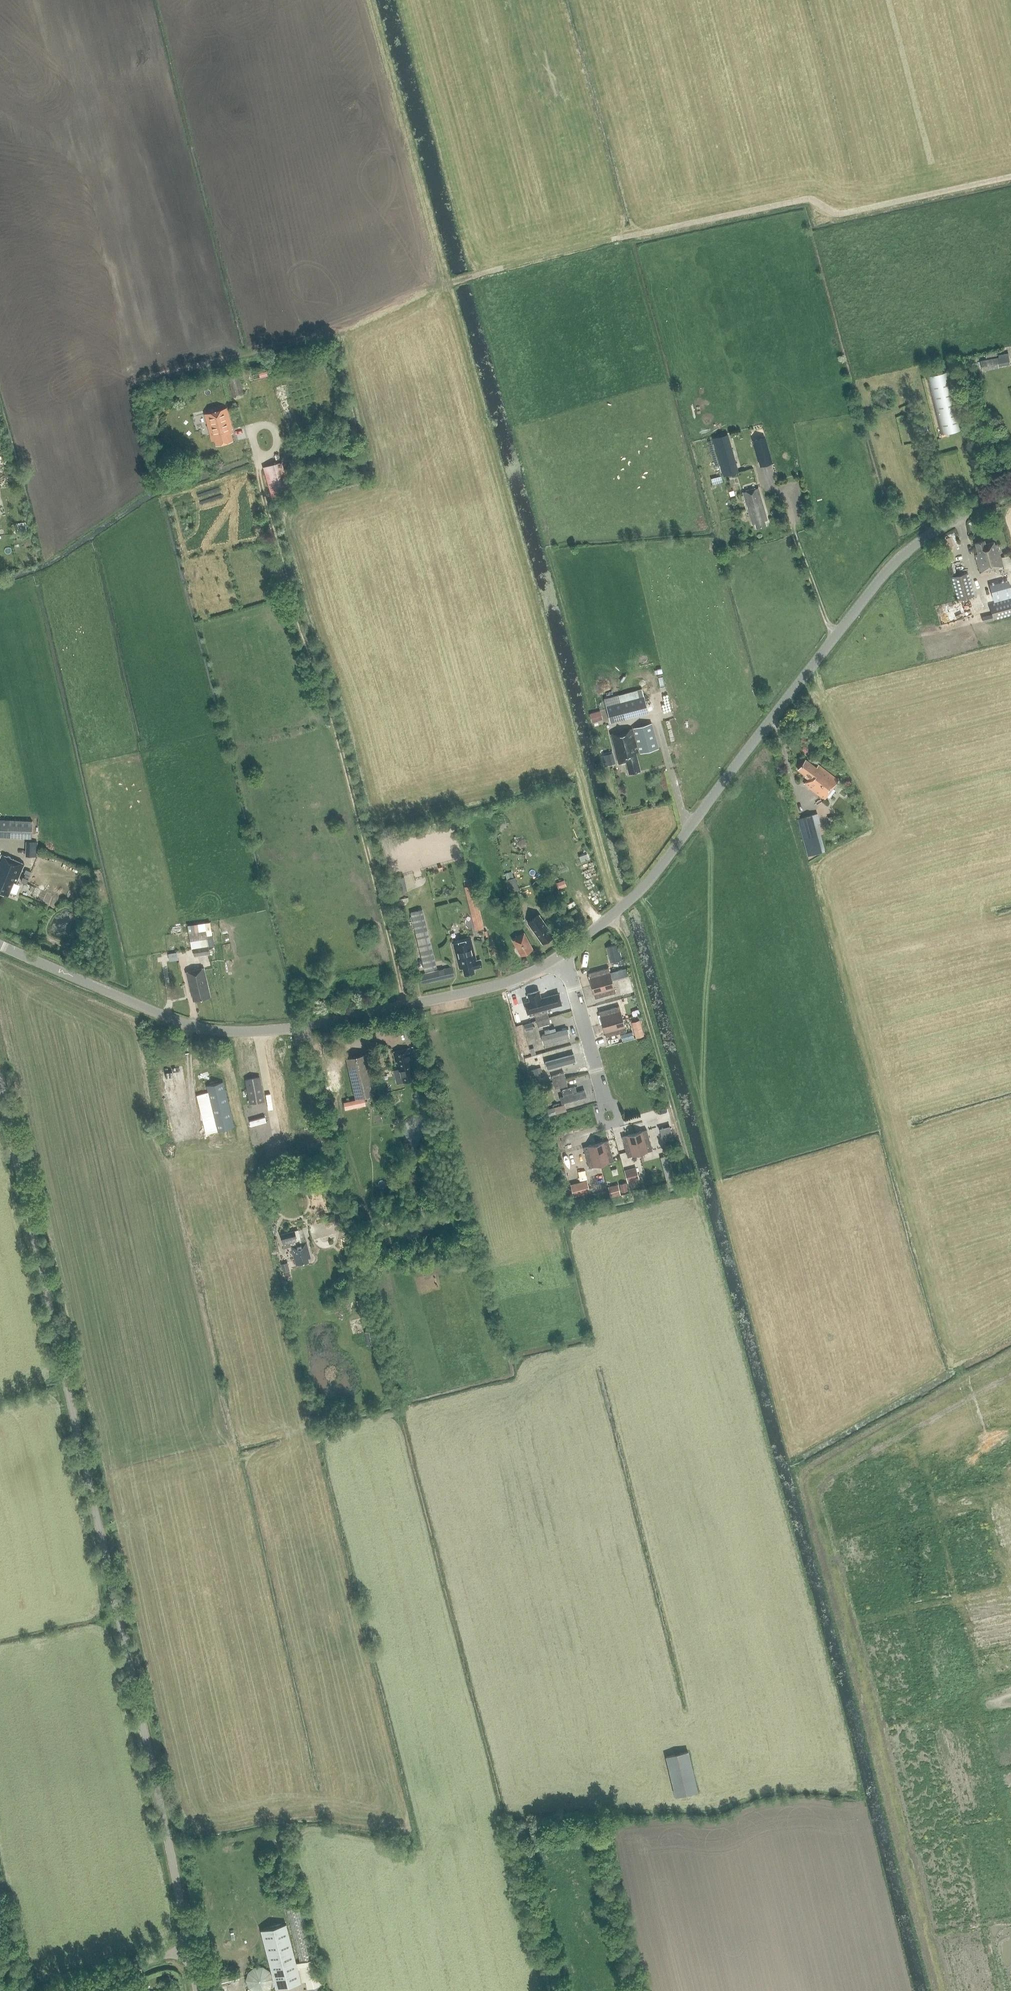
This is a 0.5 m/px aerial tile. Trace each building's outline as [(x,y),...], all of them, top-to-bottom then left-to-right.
[(1009,353),(999,354),(1000,366),(1010,364),(1009,353)] [(243,394),(237,372),(226,375),(232,397),(243,394)] [(941,434),(961,429),(947,372),(927,376),(941,434)] [(281,400),(291,397),(287,384),(276,387),(281,400)] [(232,429),(226,408),(205,414),(212,441),(215,440),(216,445),(232,441),(229,430),(232,429)] [(724,476),(740,472),(729,433),(713,437),(724,476)] [(761,455),(750,458),(753,471),(765,467),(761,455)] [(290,492),(281,462),(263,467),(271,497),(290,492)] [(764,521),(767,520),(759,489),(744,493),(752,524),(756,523),(757,527),(765,525),(764,521)] [(980,571),(1002,565),(999,549),(996,550),(994,542),(985,544),(985,541),(975,544),(977,554),(975,556),(980,571)] [(952,577),(959,600),(974,596),(968,573),(952,577)] [(993,619),(1010,615),(1010,598),(989,604),(991,614),(993,619)] [(993,619),(991,614),(981,616),(983,622),(993,619)] [(610,720),(648,711),(643,687),(618,693),(620,701),(607,704),(610,720)] [(603,720),(601,711),(590,714),(592,723),(603,720)] [(633,728),(640,753),(658,748),(651,723),(633,728)] [(629,773),(640,771),(636,753),(638,752),(632,729),(611,734),(618,763),(626,761),(629,773)] [(606,750),(599,752),(601,762),(614,759),(612,753),(607,754),(606,750)] [(824,798),(838,781),(819,766),(817,768),(806,760),(799,769),(806,775),(809,778),(805,784),(824,798)] [(799,819),(807,846),(820,842),(813,815),(799,819)] [(0,819),(0,837),(32,838),(33,821),(0,819)] [(37,842),(26,841),(25,858),(37,858),(37,842)] [(24,864),(2,854),(0,858),(0,892),(8,895),(14,882),(16,883),(24,864)] [(460,865),(452,866),(451,867),(450,868),(450,869),(449,870),(449,871),(450,871),(450,872),(450,873),(451,874),(452,874),(452,875),(453,875),(454,875),(462,873),(460,865)] [(395,891),(407,890),(405,876),(394,876),(395,891)] [(514,878),(507,880),(510,891),(517,889),(514,878)] [(458,896),(467,894),(465,882),(456,884),(458,896)] [(476,886),(467,888),(477,928),(485,926),(476,886)] [(519,914),(522,919),(534,911),(531,906),(519,914)] [(422,909),(410,912),(425,971),(437,968),(422,909)] [(539,915),(528,923),(543,943),(554,936),(539,915)] [(188,925),(190,939),(207,936),(205,922),(188,925)] [(521,955),(533,949),(525,932),(513,939),(521,955)] [(480,960),(477,961),(471,939),(453,943),(459,968),(463,967),(465,975),(475,973),(474,969),(482,967),(480,960)] [(620,960),(616,944),(607,947),(612,962),(620,960)] [(210,954),(208,947),(208,946),(193,949),(195,957),(210,954)] [(178,953),(169,954),(170,961),(179,960),(178,953)] [(452,967),(420,975),(422,985),(455,977),(452,967)] [(612,980),(609,968),(588,974),(592,986),(612,980)] [(197,999),(210,996),(203,969),(201,969),(189,972),(186,973),(191,991),(195,990),(197,999)] [(592,986),(595,998),(616,993),(612,980),(592,986)] [(558,991),(529,999),(532,1011),(561,1003),(558,991)] [(620,1006),(599,1012),(602,1025),(623,1019),(620,1006)] [(547,1011),(534,1014),(536,1020),(549,1017),(547,1011)] [(549,1017),(536,1020),(538,1027),(550,1024),(551,1024),(549,1017)] [(602,1025),(606,1037),(626,1031),(623,1019),(602,1025)] [(639,1020),(632,1022),(636,1038),(643,1036),(639,1020)] [(404,1026),(405,1038),(412,1037),(411,1025),(404,1026)] [(542,1037),(544,1044),(572,1037),(570,1030),(542,1037)] [(623,1039),(634,1037),(632,1031),(621,1033),(623,1039)] [(421,1045),(410,1047),(415,1066),(425,1064),(421,1045)] [(539,1049),(541,1058),(552,1055),(551,1050),(546,1052),(545,1047),(539,1049)] [(403,1081),(413,1079),(411,1068),(412,1068),(411,1061),(413,1061),(410,1048),(394,1052),(398,1069),(399,1069),(401,1075),(402,1074),(403,1081)] [(346,1059),(355,1098),(376,1093),(367,1054),(346,1059)] [(539,1062),(537,1055),(525,1058),(527,1066),(539,1062)] [(545,1063),(547,1070),(576,1062),(574,1055),(545,1063)] [(564,1072),(563,1073),(552,1076),(553,1082),(566,1079),(564,1072)] [(249,1104),(264,1101),(260,1077),(244,1080),(249,1104)] [(567,1085),(567,1086),(568,1086),(566,1079),(553,1082),(555,1089),(567,1085)] [(206,1086),(208,1092),(217,1130),(234,1126),(223,1082),(206,1086)] [(567,1095),(559,1097),(561,1104),(588,1097),(587,1091),(579,1093),(577,1088),(566,1091),(567,1095)] [(554,1107),(544,1111),(546,1117),(556,1114),(554,1107)] [(653,1150),(647,1130),(634,1133),(640,1154),(653,1150)] [(634,1133),(622,1137),(628,1157),(640,1154),(634,1133)] [(614,1161),(608,1140),(596,1144),(602,1164),(614,1161)] [(596,1144),(583,1147),(589,1168),(602,1164),(596,1144)] [(671,1169),(667,1155),(660,1157),(664,1171),(671,1169)] [(625,1171),(628,1183),(639,1179),(636,1168),(625,1171)] [(587,1180),(570,1184),(574,1197),(590,1193),(587,1180)] [(626,1181),(619,1183),(621,1192),(628,1190),(626,1181)] [(307,1242),(298,1244),(297,1238),(296,1231),(282,1234),(283,1241),(284,1241),(285,1247),(292,1246),(296,1263),(309,1260),(308,1257),(310,1256),(307,1242)] [(356,1301),(360,1314),(368,1312),(365,1299),(356,1301)] [(364,1332),(367,1345),(376,1343),(372,1330),(364,1332)] [(698,1792),(688,1752),(666,1757),(675,1797),(698,1792)] [(276,1989),(301,1982),(285,1924),(261,1930),(276,1989)]
